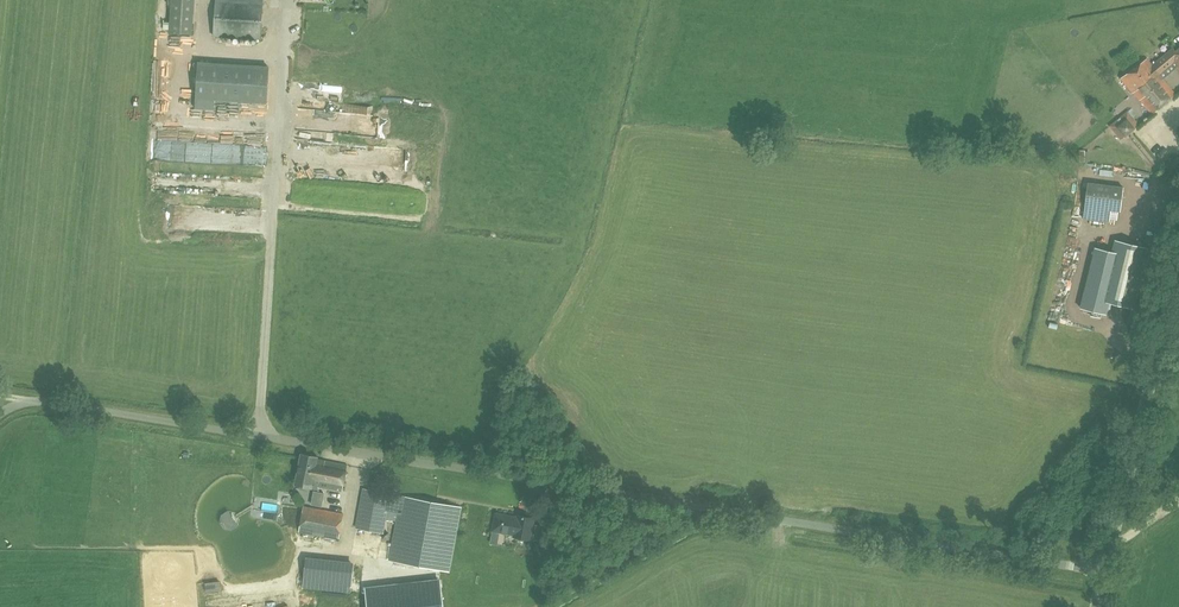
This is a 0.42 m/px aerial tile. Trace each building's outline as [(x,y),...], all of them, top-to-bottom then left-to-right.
[(192,35),(194,0),(173,0),(170,33),(192,35)] [(214,36),(261,39),(263,3),(216,0),(214,36)] [(1167,58),(1177,51),(1174,47),(1158,61),(1156,59),(1150,63),(1146,59),(1122,79),(1133,93),(1136,96),(1160,77),(1159,76),(1160,75),(1172,64),(1167,58)] [(1178,72),(1178,49),(1177,51),(1167,58),(1172,64),(1178,72)] [(196,98),(267,103),(269,66),(198,62),(196,98)] [(1136,96),(1151,114),(1174,94),(1160,77),(1136,96)] [(1110,126),(1122,140),(1140,124),(1128,110),(1120,117),(1118,119),(1110,126)] [(1096,166),(1094,171),(1105,174),(1107,169),(1096,166)] [(1123,187),(1087,183),(1085,206),(1120,211),(1123,187)] [(1081,308),(1106,314),(1109,302),(1133,308),(1148,248),(1115,240),(1113,251),(1096,247),(1087,283),(1081,308)] [(318,486),(342,490),(347,465),(318,460),(318,458),(301,454),(296,485),(318,489),(318,486)] [(389,560),(450,572),(462,507),(364,489),(356,528),(384,533),(388,511),(398,513),(389,560)] [(299,532),(339,540),(344,513),(304,506),(299,532)] [(220,522),(225,529),(231,530),(239,525),(240,518),(235,512),(229,510),(221,516),(220,522)] [(514,536),(531,540),(535,519),(518,516),(518,518),(496,514),(493,530),(514,534),(514,536)] [(355,562),(307,558),(304,588),(352,592),(355,562)] [(354,588),(364,588),(365,564),(355,564),(354,588)] [(368,606),(446,606),(444,585),(366,593),(368,606)]
